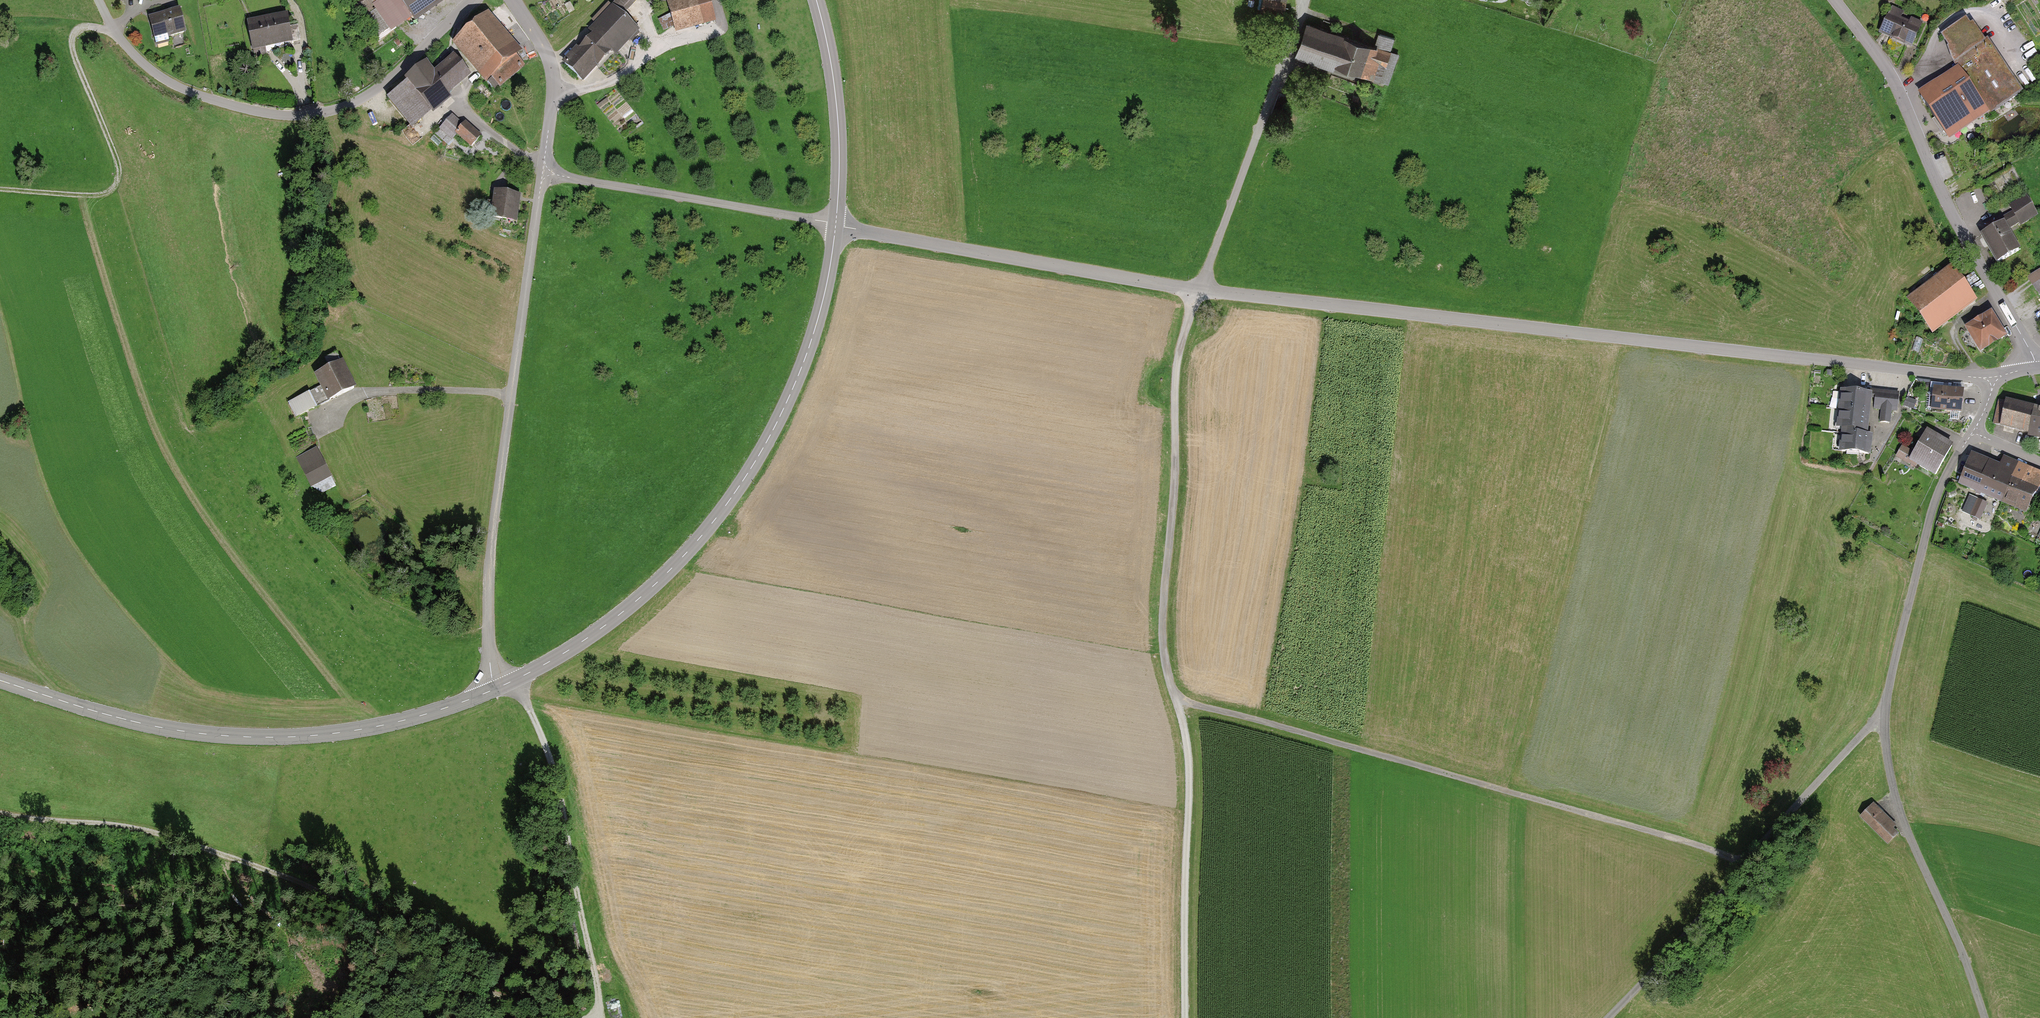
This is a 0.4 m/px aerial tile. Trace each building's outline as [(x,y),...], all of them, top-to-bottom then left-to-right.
[(421,19),(447,0),(408,0),(421,19)] [(566,66),(586,83),(614,51),(621,56),(646,27),(631,13),(642,0),(623,0),(566,66)] [(672,1),(679,31),(723,19),(718,0),(674,0),(672,1)] [(1262,10),(1286,14),(1288,0),(1264,0),(1262,10)] [(1879,32),(1912,46),(1922,24),(1889,10),(1879,32)] [(187,12),(155,21),(162,44),(194,35),(187,12)] [(489,15),(460,41),(498,84),(528,58),(489,15)] [(296,41),(291,17),(250,26),(258,61),(271,58),(268,47),(296,41)] [(1989,115),(2022,93),(1987,41),(1984,42),(1972,24),(1970,26),(1966,20),(1942,36),(1949,46),(1948,47),(1953,60),(1960,70),(1920,96),(1947,136),(1986,110),(1989,115)] [(1379,48),(1311,24),(1299,57),(1390,90),(1402,57),(1396,54),(1379,48)] [(434,64),(391,99),(417,131),(457,98),(454,93),(476,75),(462,56),(441,73),(434,64)] [(484,142),(454,116),(441,132),(456,145),(463,137),(478,149),(484,142)] [(522,193),(495,189),(491,216),(518,220),(522,193)] [(2000,263),(2020,252),(2007,229),(2034,214),(2025,198),(2006,209),(2008,213),(1996,220),(2000,228),(1985,237),(2000,263)] [(2026,278),(2039,299),(2039,269),(2026,278)] [(1931,329),(1972,299),(1951,270),(1910,300),(1931,329)] [(1978,351),(2005,336),(1991,313),(1965,328),(1978,351)] [(318,388),(288,403),(295,416),(325,401),(327,405),(356,390),(338,355),(323,362),(328,370),(313,378),(318,388)] [(1963,412),(1964,392),(1930,389),(1929,410),(1963,412)] [(1867,394),(1836,391),(1831,432),(1835,432),(1833,451),(1869,455),(1871,433),(1863,432),(1867,394)] [(1900,394),(1872,391),(1870,407),(1878,408),(1877,423),(1888,424),(1889,409),(1899,410),(1900,394)] [(385,419),(384,400),(369,400),(369,420),(385,419)] [(1996,403),(1992,424),(2039,433),(2039,412),(1996,403)] [(1938,476),(1953,446),(1921,431),(1911,452),(1898,446),(1894,455),(1938,476)] [(316,446),(295,457),(311,487),(332,476),(316,446)] [(1961,490),(2026,517),(2039,482),(2039,475),(2010,462),(2006,473),(1973,459),(1961,490)] [(1986,503),(1970,496),(1963,512),(1979,519),(1986,503)] [(1869,805),(1857,818),(1888,844),(1899,831),(1869,805)]
